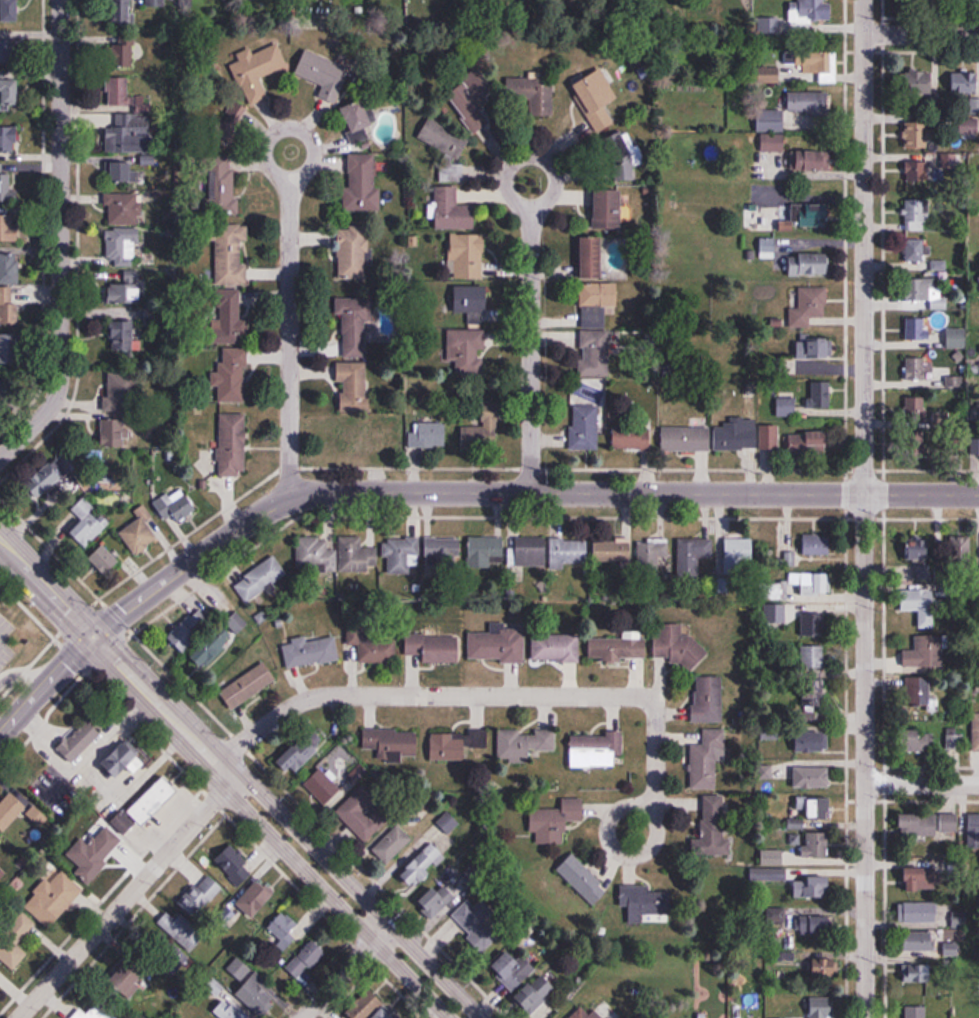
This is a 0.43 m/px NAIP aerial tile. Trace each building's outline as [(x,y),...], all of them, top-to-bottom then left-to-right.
[(21,24),(21,0),(0,0),(0,24),(21,24)] [(114,25),(133,25),(133,0),(114,0),(114,25)] [(833,21),(832,2),(827,2),(827,0),(799,0),(799,2),(789,2),(790,22),(833,21)] [(133,68),(133,39),(114,39),(114,68),(133,68)] [(0,42),(0,64),(18,64),(18,42),(0,42)] [(287,67),(278,43),(253,53),(251,48),(236,53),(239,61),(231,64),(247,105),(268,97),(261,77),(287,67)] [(319,97),(337,103),(350,65),(305,50),(296,75),(323,85),(319,97)] [(838,52),(784,52),(784,64),(803,64),(803,73),(820,73),(820,82),(838,82),(838,52)] [(780,82),(780,66),(758,66),(758,82),(780,82)] [(573,85),(598,132),(615,124),(606,105),(618,99),(603,69),(573,85)] [(933,94),(933,71),(906,71),(906,94),(933,94)] [(978,93),(978,71),(951,71),(951,93),(978,93)] [(480,100),(493,95),(483,74),(451,88),(471,132),(491,124),(480,100)] [(131,77),(109,77),(109,105),(131,105),(131,77)] [(553,78),(507,78),(507,103),(523,103),(523,116),(553,116),(553,78)] [(20,79),(0,79),(0,105),(20,105),(20,79)] [(788,92),(788,113),(780,113),(780,128),(828,128),(828,91),(788,92)] [(375,125),(363,100),(339,111),(355,147),(369,140),(364,130),(375,125)] [(967,100),(967,116),(959,116),(959,134),(978,134),(978,100),(967,100)] [(106,114),(107,153),(155,152),(155,135),(139,135),(139,123),(142,123),(142,114),(106,114)] [(917,120),(914,146),(933,148),(936,122),(917,120)] [(18,152),(18,126),(0,126),(0,152),(18,152)] [(440,182),(465,182),(465,127),(425,127),(424,144),(441,144),(440,182)] [(633,181),(633,137),(595,136),(595,180),(633,181)] [(798,171),(832,171),(832,151),(798,151),(798,171)] [(380,154),(347,154),(347,211),(379,211),(380,154)] [(907,181),(931,181),(931,154),(907,154),(907,181)] [(234,159),(209,160),(211,213),(236,212),(234,159)] [(100,183),(132,183),(132,164),(100,164),(100,183)] [(2,194),(2,202),(12,202),(12,174),(0,174),(0,194),(2,194)] [(476,206),(458,205),(458,186),(436,186),(436,229),(476,229),(476,206)] [(595,230),(623,230),(623,190),(595,190),(595,230)] [(141,225),(141,194),(106,194),(106,225),(141,225)] [(926,199),(905,199),(905,231),(926,231),(926,199)] [(761,204),(745,204),(745,231),(777,231),(777,213),(761,213),(761,204)] [(830,205),(792,205),(792,229),(830,229),(830,205)] [(19,214),(0,214),(0,242),(19,242),(19,214)] [(248,265),(242,265),(242,242),(249,242),(249,225),(216,224),(215,285),(248,286),(248,265)] [(369,228),(339,228),(339,280),(369,280),(369,228)] [(139,267),(139,230),(106,230),(106,267),(139,267)] [(452,235),(450,279),(485,280),(486,236),(452,235)] [(604,279),(604,239),(582,239),(582,279),(604,279)] [(924,262),(924,239),(905,239),(905,263),(924,262)] [(830,276),(830,254),(789,254),(789,276),(830,276)] [(19,285),(19,255),(0,255),(0,285),(19,285)] [(946,271),(946,260),(931,260),(931,271),(946,271)] [(142,303),(142,271),(109,271),(109,303),(142,303)] [(947,309),(947,298),(936,298),(936,279),(917,279),(917,301),(932,301),(932,309),(947,309)] [(581,328),(606,328),(606,308),(618,308),(618,284),(581,284),(581,328)] [(455,287),(455,313),(488,313),(488,287),(455,287)] [(828,288),(798,288),(797,305),(790,305),(790,328),(811,328),(811,318),(827,318),(828,288)] [(17,326),(17,289),(0,289),(0,326),(17,326)] [(244,342),(243,290),(213,291),(214,343),(244,342)] [(344,357),(372,356),(372,303),(334,303),(334,314),(343,314),(344,357)] [(906,340),(927,340),(927,318),(906,318),(906,340)] [(138,321),(112,321),(112,354),(138,354),(138,321)] [(448,362),(456,362),(456,373),(484,372),(483,329),(447,330),(448,362)] [(946,329),(946,348),(966,348),(966,329),(946,329)] [(610,376),(610,331),(581,331),(581,376),(610,376)] [(21,365),(21,335),(0,335),(0,365),(21,365)] [(832,361),(832,340),(797,340),(797,361),(832,361)] [(218,403),(247,403),(247,349),(221,349),(221,373),(212,372),(211,387),(218,387),(218,403)] [(928,387),(927,358),(907,358),(907,387),(928,387)] [(340,412),(367,412),(367,368),(341,367),(340,412)] [(107,373),(106,408),(138,408),(138,373),(107,373)] [(946,389),(962,389),(962,376),(946,376),(946,389)] [(776,416),(797,416),(797,408),(831,407),(831,381),(810,381),(810,398),(776,398),(776,416)] [(907,396),(907,422),(927,422),(927,396),(907,396)] [(462,426),(462,450),(499,450),(499,403),(482,403),(482,426),(462,426)] [(598,450),(598,405),(571,405),(571,450),(598,450)] [(219,414),(219,476),(246,476),(246,414),(219,414)] [(127,448),(127,416),(102,416),(102,448),(127,448)] [(367,454),(367,445),(388,445),(388,421),(340,420),(340,454),(367,454)] [(716,427),(716,451),(758,451),(758,420),(724,420),(724,427),(716,427)] [(446,423),(411,423),(411,448),(446,448),(446,423)] [(651,449),(651,424),(614,424),(614,449),(651,449)] [(779,426),(762,426),(762,451),(779,451),(779,426)] [(711,427),(661,427),(661,452),(711,452),(711,427)] [(831,456),(831,433),(789,433),(789,456),(831,456)] [(179,522),(199,511),(188,493),(174,501),(169,493),(154,502),(165,522),(176,516),(179,522)] [(71,533),(86,548),(111,523),(102,514),(98,517),(81,500),(72,510),(83,521),(71,533)] [(121,533),(137,557),(160,541),(144,517),(121,533)] [(970,533),(947,535),(950,566),(972,564),(970,533)] [(831,536),(803,536),(803,555),(831,555),(831,536)] [(905,561),(932,561),(932,536),(905,536),(905,561)] [(378,549),(361,549),(361,537),(340,537),(340,571),(378,572),(378,549)] [(469,566),(503,566),(503,537),(469,537),(469,566)] [(315,574),(337,574),(337,550),(328,550),(328,538),(296,538),(296,568),(315,568),(315,574)] [(419,539),(385,538),(384,575),(410,575),(410,566),(419,566),(419,539)] [(546,567),(546,538),(513,538),(513,567),(546,567)] [(460,565),(460,539),(425,539),(425,565),(460,565)] [(551,566),(587,566),(587,539),(551,539),(551,566)] [(724,562),(754,562),(754,539),(724,539),(724,562)] [(630,562),(631,540),(594,540),(594,562),(630,562)] [(637,568),(660,568),(660,560),(669,560),(669,540),(637,540),(637,568)] [(698,576),(698,558),(713,558),(713,540),(677,540),(677,576),(698,576)] [(90,558),(106,577),(121,565),(104,546),(90,558)] [(287,575),(274,556),(233,585),(246,603),(287,575)] [(930,578),(929,566),(917,567),(918,579),(930,578)] [(831,595),(831,573),(788,572),(788,583),(775,583),(775,598),(797,599),(797,594),(831,595)] [(902,611),(919,611),(919,629),(934,629),(934,589),(902,589),(902,611)] [(168,637),(183,652),(208,627),(193,612),(168,637)] [(190,654),(202,668),(249,625),(237,612),(190,654)] [(825,614),(801,614),(801,636),(825,636),(825,614)] [(682,624),(659,623),(659,635),(654,635),(654,658),(671,658),(671,665),(704,666),(704,645),(695,645),(696,635),(682,635),(682,624)] [(524,662),(524,634),(469,634),(469,662),(524,662)] [(424,655),(424,663),(460,663),(460,635),(405,635),(405,655),(424,655)] [(580,662),(580,635),(532,635),(532,662),(580,662)] [(915,635),(915,648),(904,648),(904,669),(942,669),(942,635),(915,635)] [(307,638),(284,641),(287,668),(339,661),(336,636),(307,641),(307,638)] [(397,636),(359,636),(359,663),(397,663),(397,636)] [(588,638),(589,660),(647,660),(646,638),(588,638)] [(825,669),(825,645),(800,645),(800,669),(825,669)] [(278,681),(265,662),(220,691),(232,710),(278,681)] [(723,722),(723,676),(693,676),(693,722),(723,722)] [(913,710),(938,710),(938,698),(932,698),(932,678),(913,678),(913,710)] [(825,709),(825,680),(804,680),(804,709),(825,709)] [(57,749),(73,763),(102,734),(87,719),(57,749)] [(690,789),(721,789),(723,729),(704,729),(704,744),(691,744),(690,789)] [(946,729),(946,749),(963,749),(963,729),(946,729)] [(419,730),(364,730),(364,750),(378,750),(378,760),(418,761),(419,730)] [(498,760),(530,760),(530,751),(556,751),(556,732),(498,731),(498,760)] [(935,731),(905,731),(905,751),(935,751),(935,731)] [(487,760),(487,732),(431,732),(431,760),(487,760)] [(796,751),(830,751),(830,732),(796,732),(796,751)] [(623,753),(623,734),(570,734),(571,767),(616,767),(616,753),(623,753)] [(145,763),(139,757),(143,753),(128,739),(103,764),(117,778),(129,766),(135,773),(145,763)] [(278,760),(289,775),(315,756),(304,741),(278,760)] [(140,765),(163,787),(118,821),(100,802),(140,765)] [(304,784),(325,806),(343,789),(322,767),(304,784)] [(795,787),(831,787),(831,767),(795,767),(795,787)] [(129,811),(144,826),(178,791),(164,776),(129,811)] [(8,833),(29,807),(11,791),(0,804),(0,826),(8,833)] [(391,817),(369,795),(344,820),(367,843),(391,817)] [(703,796),(703,838),(695,838),(695,855),(728,855),(729,796),(703,796)] [(831,797),(797,797),(797,827),(804,827),(804,820),(831,820),(831,797)] [(536,844),(565,844),(566,820),(584,820),(584,799),(562,799),(562,808),(531,808),(531,834),(536,834),(536,844)] [(431,826),(443,839),(460,823),(449,810),(431,826)] [(124,834),(134,825),(123,812),(113,822),(124,834)] [(958,814),(939,814),(902,813),(901,836),(939,837),(939,833),(958,833),(958,814)] [(968,846),(978,846),(978,814),(968,814),(968,846)] [(373,849),(387,864),(413,839),(398,825),(373,849)] [(124,841),(106,826),(90,846),(80,838),(66,855),(81,867),(76,873),(88,884),(124,841)] [(830,857),(830,832),(804,832),(804,857),(830,857)] [(400,874),(415,889),(446,857),(431,842),(400,874)] [(256,868),(230,844),(214,862),(240,885),(256,868)] [(784,864),(784,849),(761,849),(761,864),(784,864)] [(573,853),(557,869),(592,905),(608,889),(573,853)] [(787,880),(787,867),(750,867),(750,880),(787,880)] [(939,868),(905,868),(905,891),(939,891),(939,868)] [(46,878),(23,904),(48,928),(84,891),(62,871),(51,883),(46,878)] [(222,887),(204,872),(179,903),(197,918),(222,887)] [(794,878),(794,897),(831,897),(831,878),(794,878)] [(237,903),(253,918),(276,894),(260,879),(237,903)] [(467,886),(463,883),(456,892),(440,880),(419,907),(440,922),(467,886)] [(621,907),(629,907),(629,922),(671,922),(671,887),(621,887),(621,907)] [(496,923),(479,899),(454,918),(471,941),(496,923)] [(938,923),(938,902),(902,902),(902,923),(938,923)] [(23,939),(36,925),(20,911),(7,925),(23,939)] [(287,948),(297,937),(291,932),(299,923),(284,911),(267,931),(287,948)] [(205,932),(179,915),(175,921),(168,916),(160,929),(192,951),(205,932)] [(833,916),(798,916),(798,934),(833,934),(833,916)] [(934,951),(934,931),(905,931),(905,951),(934,951)] [(16,971),(29,954),(1,932),(0,933),(0,959),(16,971)] [(285,967),(298,980),(327,951),(314,938),(285,967)] [(491,968),(513,990),(536,968),(521,953),(517,958),(509,950),(491,968)] [(838,958),(814,958),(814,976),(838,976),(838,958)] [(127,960),(110,981),(125,994),(142,973),(127,960)] [(928,965),(904,965),(904,984),(928,984),(928,965)] [(266,980),(256,971),(236,994),(263,1017),(278,1001),(261,986),(266,980)] [(558,990),(542,973),(516,996),(532,1014),(558,990)] [(372,989),(346,1014),(349,1016),(347,1017),(401,1017),(372,989)] [(809,997),(809,1017),(833,1017),(833,997),(809,997)] [(98,1001),(86,1014),(80,1009),(71,1017),(117,1017),(98,1001)] [(585,1003),(569,1017),(600,1017),(585,1003)] [(927,1005),(905,1005),(905,1017),(927,1017),(927,1005)]
